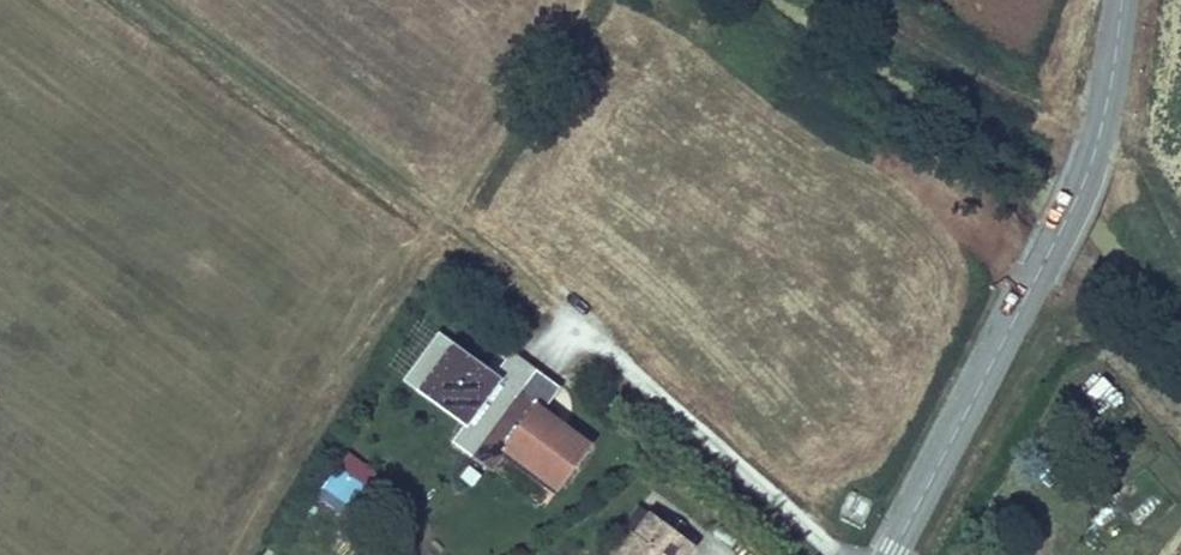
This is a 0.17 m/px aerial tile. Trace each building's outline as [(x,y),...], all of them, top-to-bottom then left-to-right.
[(402,381),(465,427),(453,443),(472,458),(521,392),(537,371),(512,353),(496,375),(438,332),(402,381)] [(561,389),(537,371),(521,392),(545,410),(561,389)] [(1084,393),(1100,417),(1122,403),(1106,379),(1084,393)] [(595,446),(545,410),(521,392),(472,458),(493,473),(505,456),(559,495),(595,446)] [(348,520),(366,489),(334,470),(316,501),(348,520)] [(633,535),(650,513),(638,505),(622,526),(633,535)] [(699,549),(650,513),(633,535),(618,554),(694,554),(699,549)] [(1043,539),(1030,554),(1064,554),(1043,539)] [(711,542),(701,554),(728,554),(711,542)]
